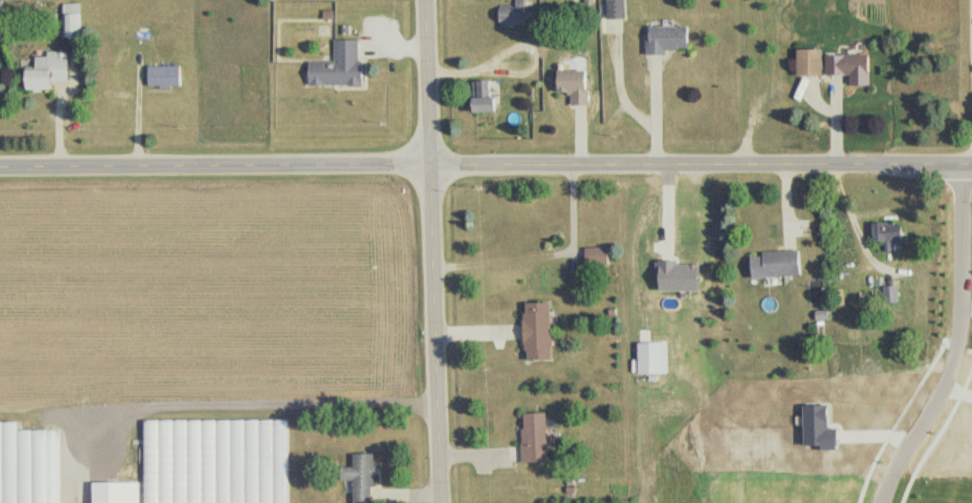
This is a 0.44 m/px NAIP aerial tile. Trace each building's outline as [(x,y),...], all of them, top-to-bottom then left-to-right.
[(625,0),(606,0),(606,20),(625,20),(625,0)] [(63,38),(80,38),(80,5),(63,5),(63,38)] [(524,12),(499,12),(499,26),(524,26),(524,12)] [(665,55),(665,50),(687,50),(687,26),(647,26),(647,55),(665,55)] [(308,87),(362,87),(362,41),(335,41),(335,63),(308,63),(308,87)] [(796,77),(821,77),(821,50),(796,50),(796,77)] [(24,90),(50,90),(50,82),(68,82),(68,53),(31,53),(31,70),(24,70),(24,90)] [(826,76),(849,76),(849,86),(869,86),(869,56),(826,56),(826,76)] [(180,67),(148,67),(148,89),(180,89),(180,67)] [(571,107),(588,107),(588,72),(557,72),(557,95),(571,95),(571,107)] [(472,114),(493,114),(493,82),(472,82),(472,114)] [(901,243),(901,224),(873,224),(873,243),(901,243)] [(607,267),(607,248),(585,248),(585,267),(607,267)] [(799,251),(749,254),(751,279),(800,276),(799,251)] [(898,303),(898,286),(883,287),(884,304),(898,303)] [(524,304),(524,361),(550,361),(550,304),(524,304)] [(546,461),(546,413),(522,413),(522,461),(546,461)] [(291,420),(144,420),(144,502),(291,502),(291,420)] [(17,422),(0,422),(0,502),(17,502),(17,422)] [(373,454),(353,454),(353,467),(341,467),(341,480),(353,480),(353,502),(373,502),(373,454)] [(139,482),(92,482),(92,502),(139,502),(139,482)]
